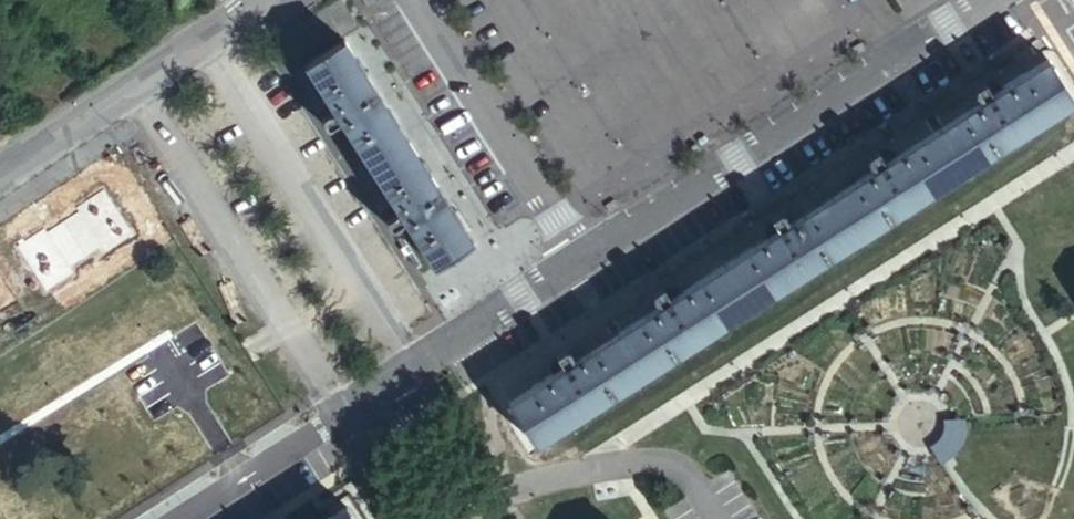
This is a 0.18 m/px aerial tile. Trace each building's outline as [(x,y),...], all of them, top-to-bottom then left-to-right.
[(471,242),(341,41),(306,64),(435,265),(471,242)] [(1041,56),(508,400),(534,440),(1067,96),(1041,56)] [(970,426),(968,412),(949,413),(946,427),(936,440),(945,458),(958,450),(965,439),(970,426)] [(344,505),(322,518),(353,518),(344,505)]
